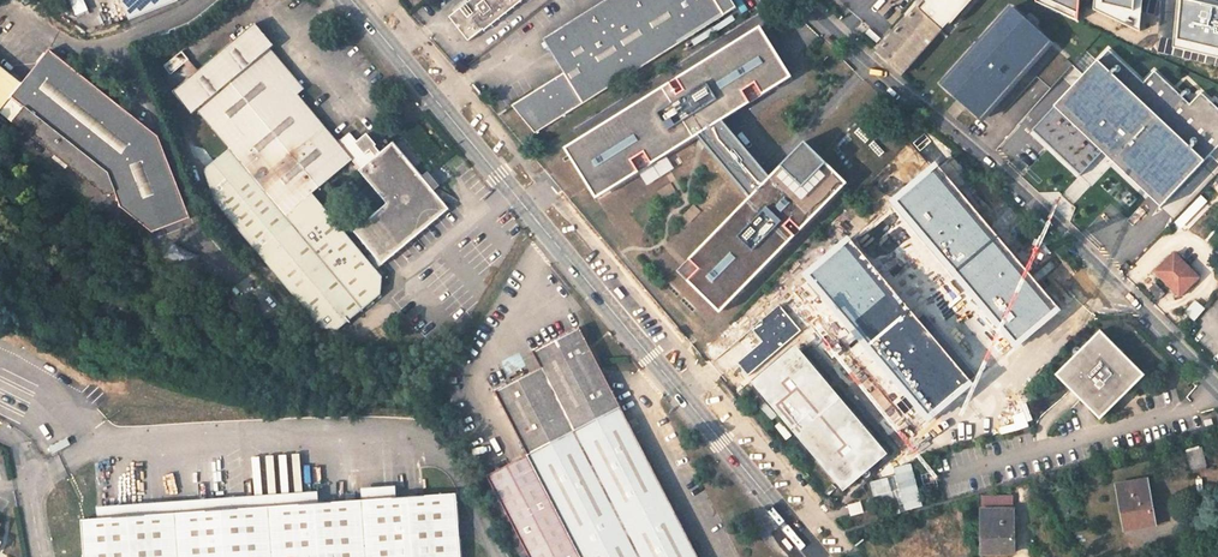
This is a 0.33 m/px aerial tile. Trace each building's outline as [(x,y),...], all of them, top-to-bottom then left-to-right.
[(79,13),(89,9),(86,0),(74,0),(79,13)] [(120,12),(160,0),(117,0),(120,12)] [(461,9),(450,18),(469,41),(484,29),(485,31),(524,0),(472,0),(461,9)] [(543,39),(564,72),(509,106),(533,134),(737,7),(733,0),(606,0),(543,39)] [(926,2),(921,9),(919,6),(877,53),(902,74),(943,28),(944,29),(949,23),(951,24),(973,0),(924,0),(926,2)] [(1035,1),(1077,21),(1079,0),(1035,0),(1035,1)] [(1093,10),(1139,33),(1142,0),(1094,0),(1093,10)] [(1206,0),(1177,0),(1172,47),(1217,58),(1217,3),(1206,0)] [(981,116),(1049,40),(1011,6),(943,82),(981,116)] [(255,23),(173,91),(192,113),(197,110),(230,149),(216,162),(214,163),(211,167),(208,171),(206,178),(206,180),(206,183),(207,190),(209,194),(327,337),(380,294),(382,277),(312,193),(351,160),(386,203),(353,231),(382,264),(448,209),(392,141),(380,152),(375,146),(376,145),(366,133),(357,141),(349,132),(338,141),(264,53),(273,45),(255,23)] [(560,151),(594,201),(645,169),(651,179),(665,170),(659,160),(697,136),(749,198),(677,271),(719,314),(849,182),(806,141),(772,177),(723,121),(793,77),(761,26),(560,151)] [(1144,83),(1109,50),(1099,60),(1089,51),(1074,66),(1084,76),(1032,130),(1080,176),(1103,152),(1161,208),(1211,156),(1217,148),(1217,109),(1202,93),(1191,105),(1155,71),(1144,83)] [(188,59),(181,51),(164,66),(170,73),(188,59)] [(13,100),(27,111),(15,125),(107,200),(116,198),(122,212),(154,234),(193,219),(160,138),(51,52),(13,100)] [(1017,349),(1062,311),(937,163),(891,201),(1017,349)] [(971,381),(976,375),(925,314),(919,319),(849,237),(804,275),(929,423),(974,385),(971,381)] [(1175,253),(1156,271),(1172,289),(1174,288),(1181,295),(1199,277),(1175,253)] [(752,329),(763,342),(737,363),(748,375),(801,331),(780,306),(752,329)] [(564,556),(698,556),(621,406),(590,348),(579,326),(530,351),(538,368),(493,391),(526,455),(526,456),(489,475),(517,530),(542,516),(564,556)] [(1147,375),(1103,330),(1059,374),(1102,418),(1147,375)] [(820,375),(797,349),(755,384),(778,411),(781,408),(800,431),(797,434),(843,488),(885,452),(839,399),(836,401),(816,378),(820,375)] [(1201,447),(1186,451),(1191,468),(1206,464),(1201,447)] [(410,464),(411,491),(418,490),(417,463),(410,464)] [(1146,480),(1118,485),(1125,524),(1138,522),(1138,524),(1153,521),(1146,480)] [(81,523),(84,556),(461,556),(456,495),(369,501),(161,517),(81,523)] [(852,505),(849,506),(852,516),(863,512),(860,502),(852,505)] [(1012,510),(981,510),(982,553),(1014,553),(1014,537),(1013,537),(1012,510)] [(542,516),(517,530),(530,556),(564,556),(542,516)]
